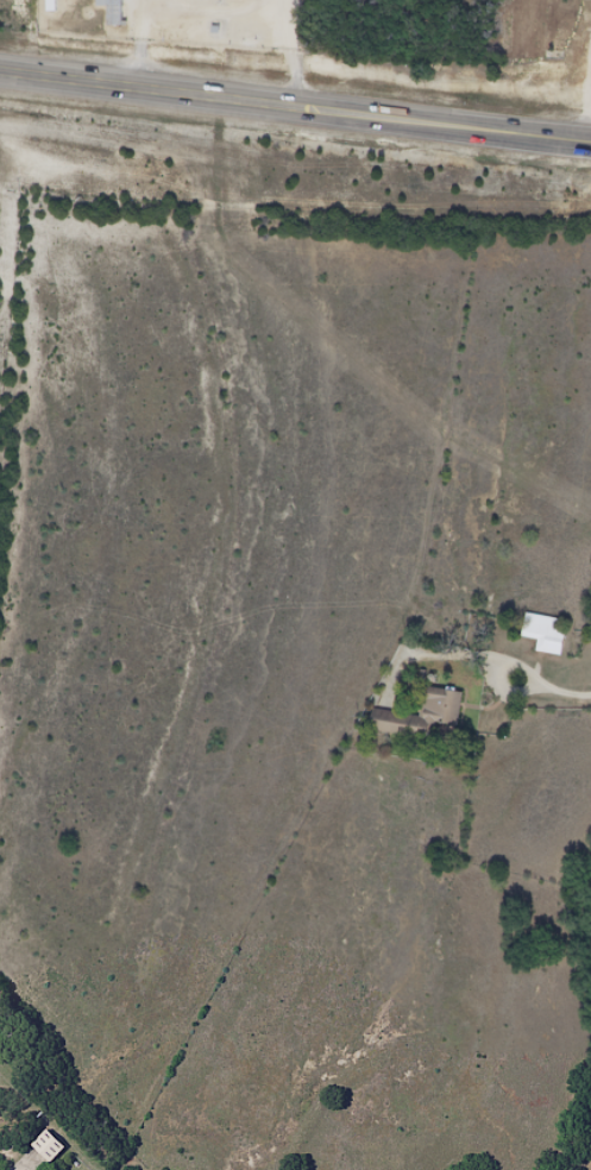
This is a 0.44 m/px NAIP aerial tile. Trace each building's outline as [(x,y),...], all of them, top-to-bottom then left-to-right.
[(96,7),(106,7),(106,25),(121,25),(121,0),(96,0),(96,7)] [(566,620),(525,613),(521,636),(537,639),(535,651),(560,655),(566,620)] [(461,692),(422,687),(418,715),(370,709),(367,731),(434,739),(436,723),(457,726),(461,692)] [(36,1153),(55,1169),(60,1169),(75,1153),(52,1134),(36,1153)]
